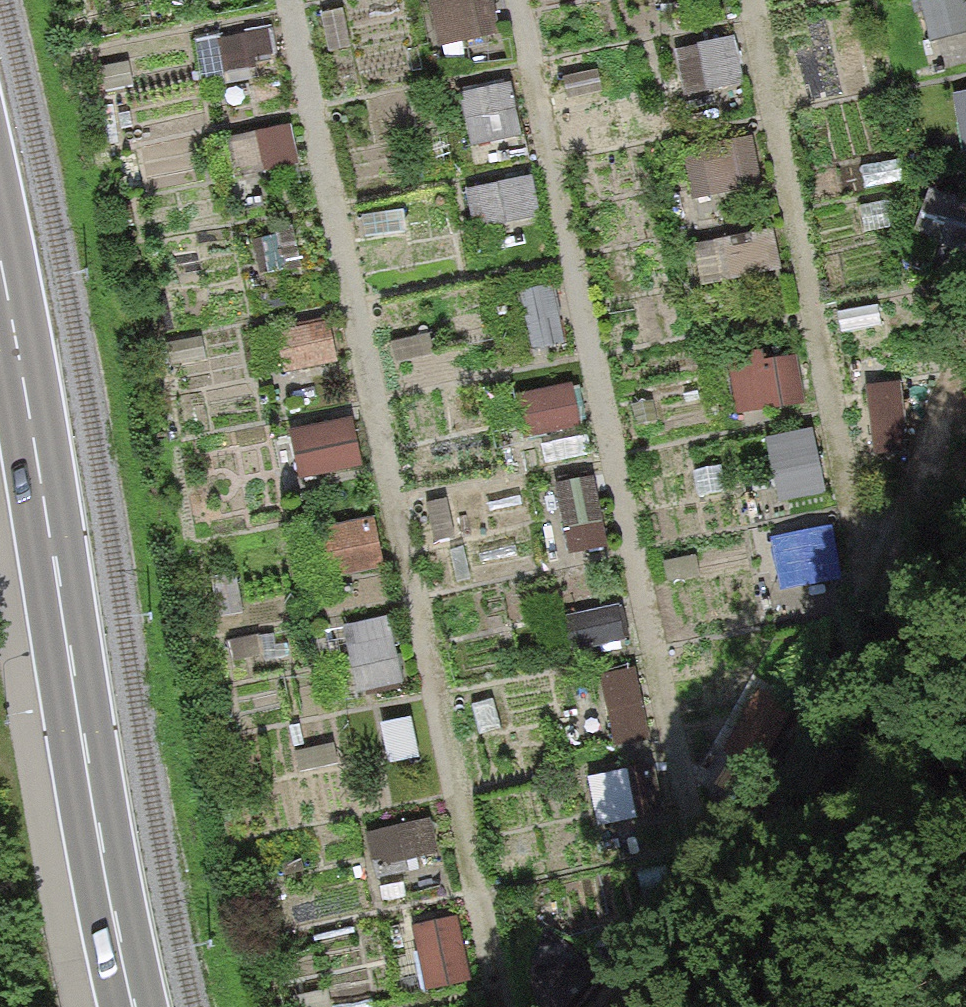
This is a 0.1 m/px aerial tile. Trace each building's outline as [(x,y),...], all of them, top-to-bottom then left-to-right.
[(440,36),(501,27),(497,0),(434,0),(440,36)] [(965,23),(965,0),(926,0),(931,30),(965,23)] [(686,86),(746,79),(739,27),(679,34),(686,86)] [(463,82),(474,136),(525,126),(513,72),(463,82)] [(955,83),(962,149),(965,149),(965,82),(955,83)] [(242,165),(298,155),(291,118),(235,128),(242,165)] [(761,142),(693,146),(696,186),(763,182),(761,142)] [(473,179),(481,218),(541,206),(534,168),(473,179)] [(918,227),(965,240),(965,188),(931,179),(918,227)] [(295,262),(320,257),(311,216),(286,222),(295,262)] [(777,220),(729,223),(732,267),(780,263),(777,220)] [(290,364),(341,351),(331,311),(280,325),(290,364)] [(733,353),(740,405),(808,396),(801,345),(733,353)] [(876,444),(908,441),(903,374),(871,376),(876,444)] [(526,425),(582,418),(576,377),(521,384),(526,425)] [(296,418),(303,471),(365,464),(358,410),(296,418)] [(769,433),(783,494),(829,484),(815,423),(769,433)] [(557,473),(567,544),(608,539),(598,467),(557,473)] [(328,517),(334,569),(385,563),(379,511),(328,517)] [(774,528),(778,580),(840,575),(836,523),(774,528)] [(575,640),(626,631),(622,605),(571,614),(575,640)] [(359,686),(406,674),(390,608),(342,620),(359,686)] [(617,739),(653,732),(640,660),(603,667),(617,739)] [(591,767),(601,817),(639,810),(630,760),(591,767)] [(436,814),(376,822),(380,851),(440,844),(436,814)] [(413,914),(428,981),(475,971),(459,904),(413,914)]
